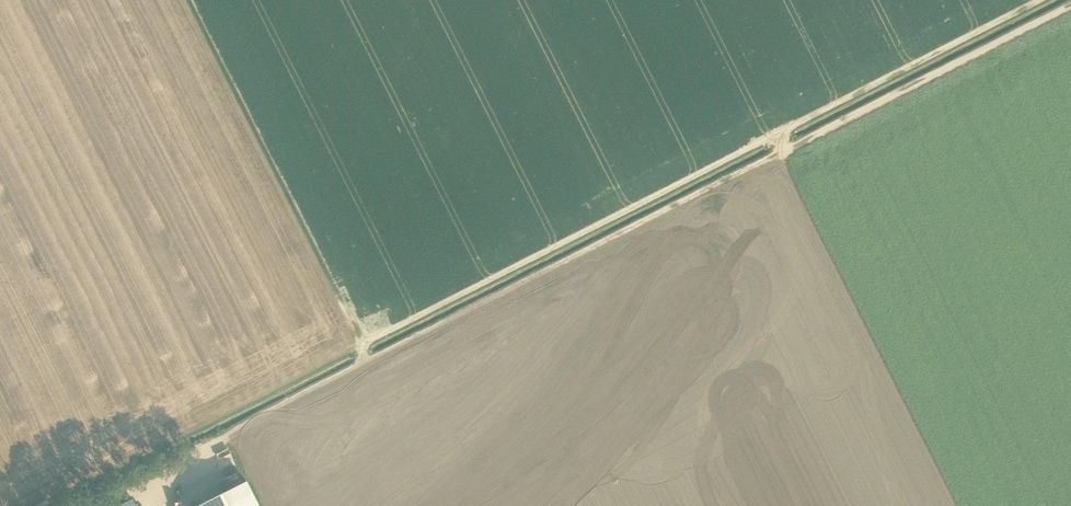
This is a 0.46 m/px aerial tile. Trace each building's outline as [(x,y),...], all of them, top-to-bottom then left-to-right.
[(223,485),(236,479),(233,473),(221,479),(223,485)] [(247,483),(201,505),(259,505),(247,483)]
